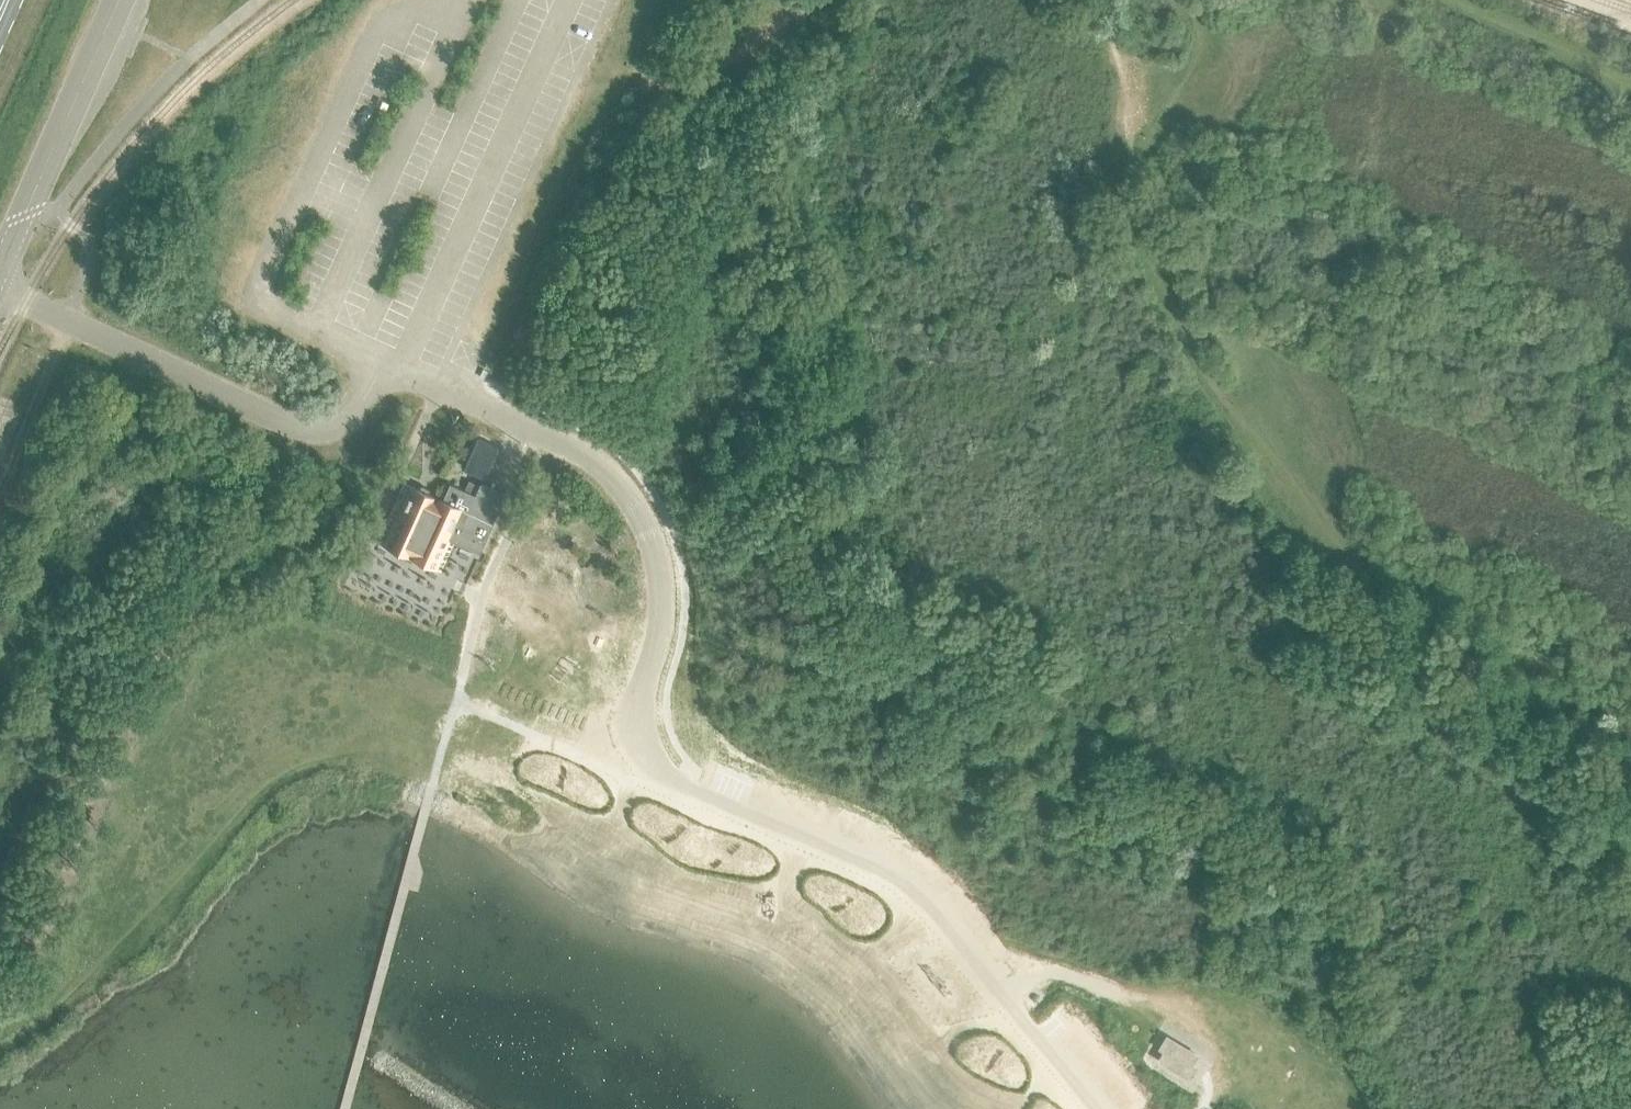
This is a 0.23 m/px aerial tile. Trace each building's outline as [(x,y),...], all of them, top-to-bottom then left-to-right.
[(498,447),(478,437),(463,470),(483,479),(498,447)] [(469,481),(465,491),(474,495),(478,485),(469,481)] [(403,482),(376,542),(416,560),(442,572),(456,542),(457,543),(477,500),(447,487),(445,493),(442,499),(403,482)] [(449,483),(447,487),(477,500),(457,543),(479,552),(505,494),(480,483),(478,485),(474,495),(465,491),(449,483)] [(1169,1052),(1164,1061),(1187,1076),(1193,1065),(1189,1063),(1194,1053),(1171,1039),(1164,1050),(1169,1052)]
